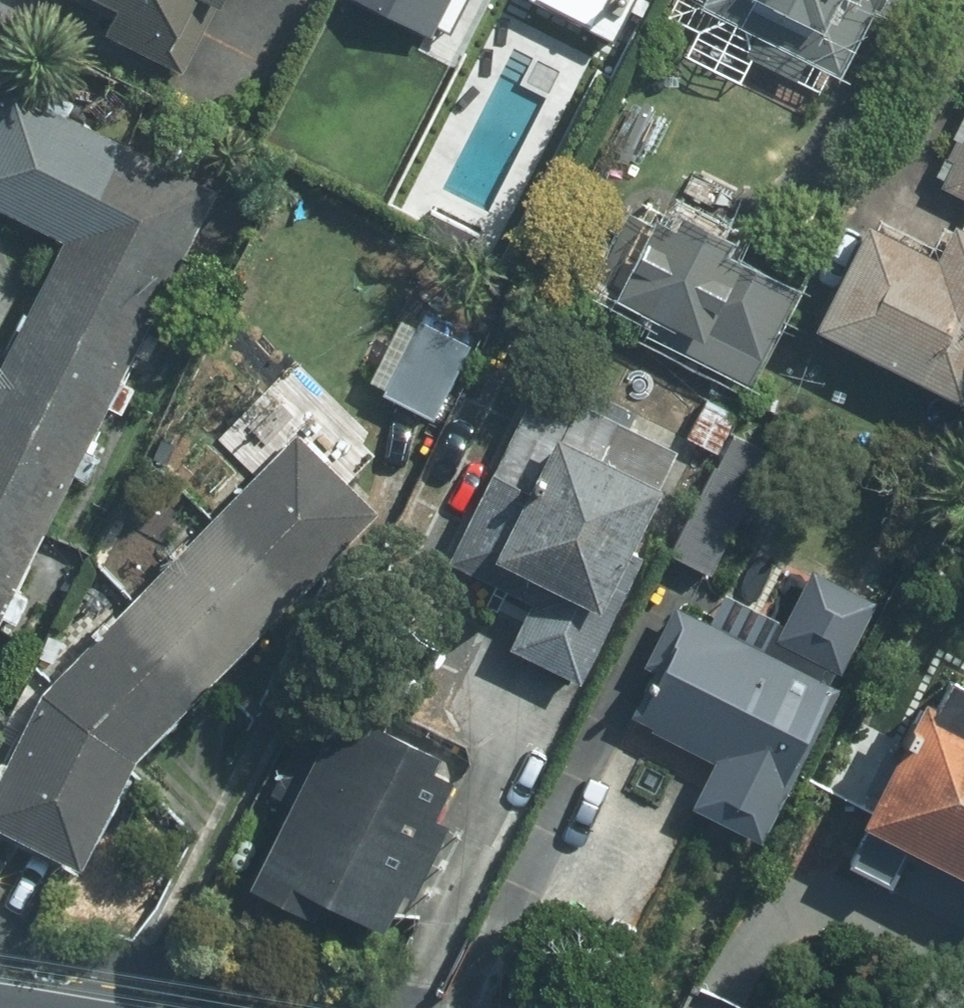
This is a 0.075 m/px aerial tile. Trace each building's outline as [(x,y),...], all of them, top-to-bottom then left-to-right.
[(161,52),(186,0),(53,0),(161,52)] [(655,51),(799,119),(848,16),(876,30),(890,0),(699,0),(655,51)] [(59,238),(109,143),(6,90),(0,102),(0,208),(59,238)] [(935,182),(963,196),(963,121),(935,182)] [(59,238),(50,256),(149,305),(207,192),(109,143),(59,238)] [(640,332),(744,386),(788,302),(715,264),(725,245),(674,219),(666,232),(625,211),(589,279),(614,292),(610,301),(646,320),(640,332)] [(953,252),(868,211),(805,342),(959,415),(963,405),(963,229),(953,252)] [(0,354),(0,376),(90,421),(149,305),(50,256),(0,354)] [(381,313),(342,389),(429,434),(468,358),(399,322),(381,313)] [(33,533),(90,421),(0,376),(0,516),(33,533)] [(690,443),(543,376),(459,560),(532,593),(506,650),(580,684),(690,443)] [(776,431),(730,410),(674,536),(719,556),(776,431)] [(209,518),(284,596),(368,512),(290,435),(209,518)] [(33,533),(0,516),(0,598),(33,533)] [(129,600),(206,675),(284,596),(209,518),(129,600)] [(838,671),(678,592),(622,705),(709,748),(677,814),(749,850),(838,671)] [(38,693),(126,756),(206,675),(129,600),(38,693)] [(932,679),(837,863),(879,885),(895,854),(963,890),(963,695),(932,679)] [(38,693),(0,767),(0,839),(20,851),(67,874),(126,756),(38,693)] [(448,757),(329,707),(249,892),(368,943),(448,757)]
